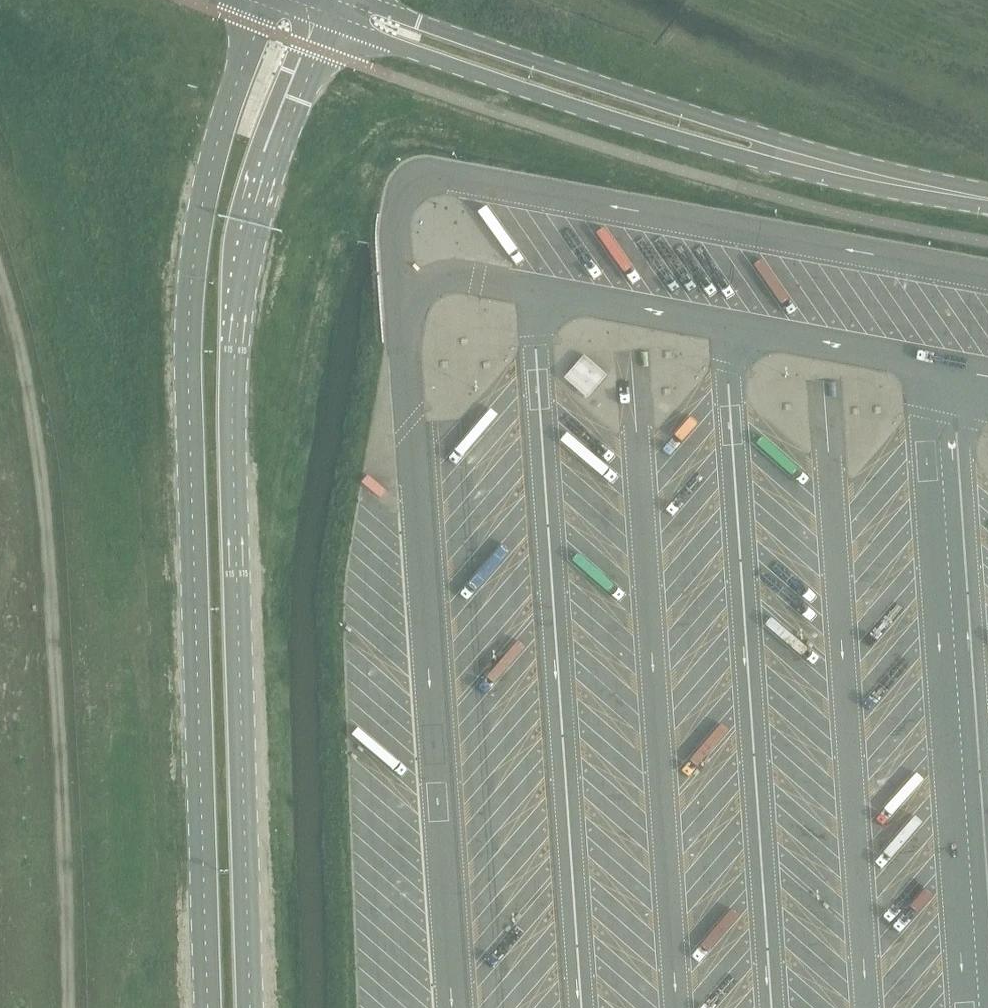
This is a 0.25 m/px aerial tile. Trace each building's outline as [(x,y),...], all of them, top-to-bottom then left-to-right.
[(578,376),(595,391),(608,376),(585,355),(571,371),(578,376)]
